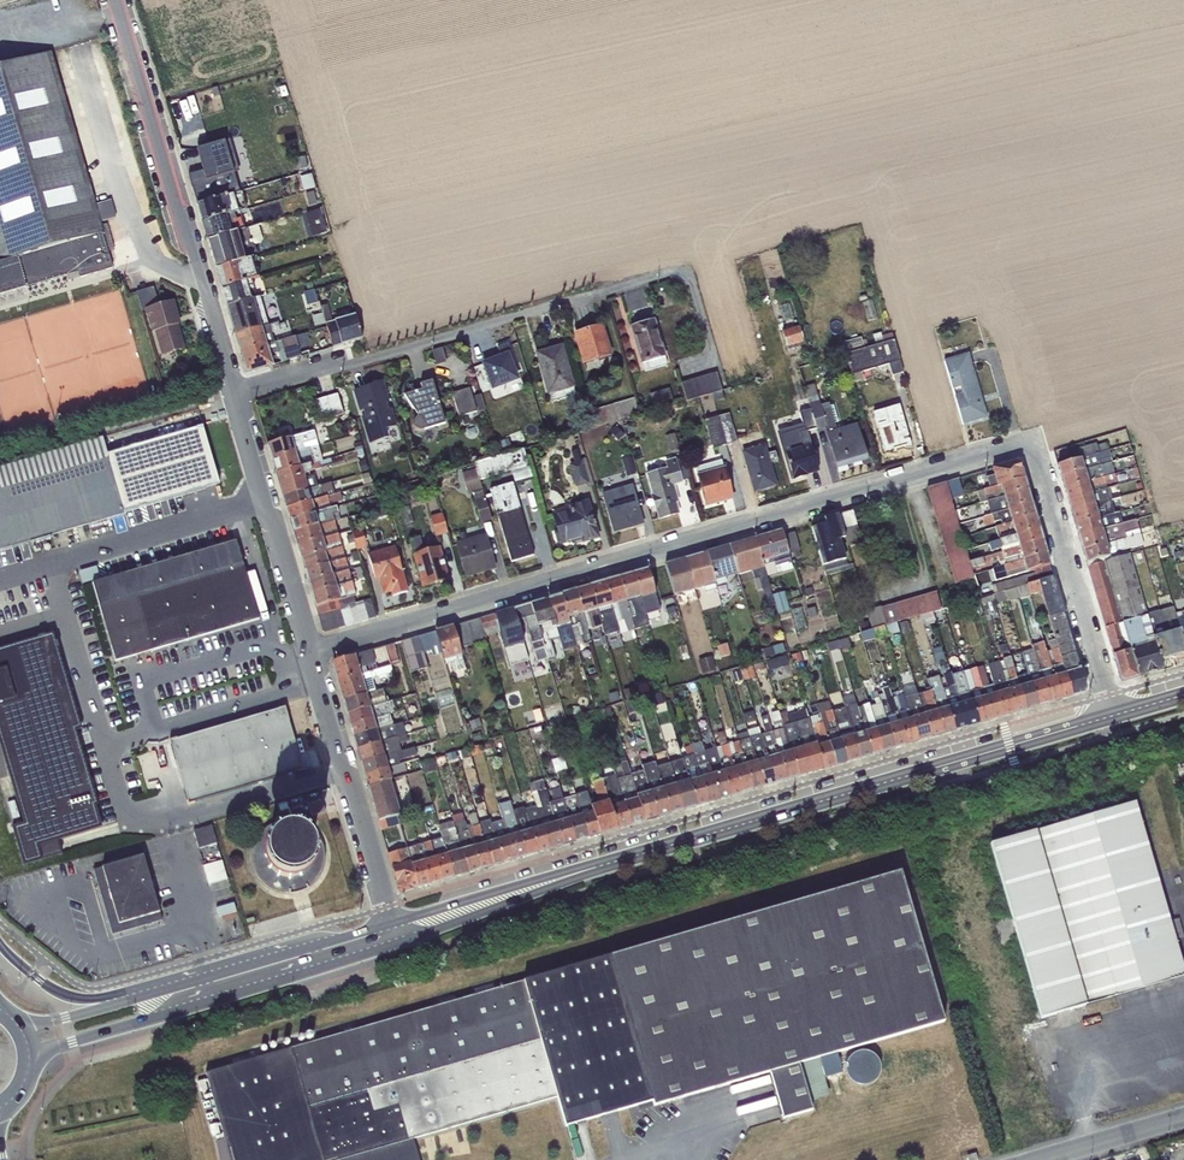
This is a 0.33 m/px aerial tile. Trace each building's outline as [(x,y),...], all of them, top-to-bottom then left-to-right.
[(0,66),(0,294),(24,287),(66,275),(68,281),(79,277),(79,278),(112,268),(102,232),(50,52),(0,66)] [(195,173),(188,175),(197,205),(232,195),(239,193),(234,173),(239,172),(229,140),(200,148),(196,149),(202,171),(205,178),(197,181),(195,173)] [(304,156),(295,158),(299,170),(307,168),(304,156)] [(197,181),(205,178),(202,171),(195,173),(197,181)] [(312,174),(299,177),(303,191),(316,188),(312,174)] [(313,191),(305,194),(309,207),(317,204),(313,191)] [(239,193),(232,195),(237,212),(239,212),(246,209),(242,192),(239,193)] [(237,212),(232,195),(197,205),(202,223),(237,212)] [(111,200),(94,205),(99,222),(116,218),(111,200)] [(317,210),(305,213),(312,238),(328,233),(321,210),(317,211),(317,210)] [(237,212),(202,223),(207,240),(244,228),(239,212),(237,212)] [(248,227),(253,246),(256,245),(261,244),(263,239),(258,224),(248,227)] [(244,228),(207,240),(209,247),(212,246),(213,251),(210,252),(215,269),(250,259),(259,256),(256,245),(253,246),(248,227),(244,228)] [(250,259),(215,269),(221,289),(251,280),(256,279),(250,259)] [(251,280),(221,289),(226,306),(256,298),(251,280)] [(140,305),(156,301),(157,300),(153,287),(136,292),(140,305)] [(314,289),(303,292),(306,305),(318,302),(314,289)] [(256,298),(226,306),(235,335),(269,325),(260,296),(256,298)] [(871,300),(862,302),(868,322),(877,319),(871,300)] [(156,301),(140,305),(142,311),(145,310),(151,332),(157,331),(163,354),(182,348),(175,325),(178,324),(172,302),(158,306),(156,301)] [(323,313),(326,324),(333,347),(362,339),(355,314),(331,321),(327,305),(321,306),(323,313)] [(326,324),(323,313),(311,316),(314,327),(326,324)] [(654,320),(630,327),(641,364),(642,364),(644,371),(666,364),(664,357),(665,357),(654,320)] [(269,325),(235,335),(240,353),(274,342),(271,333),(280,331),(278,322),(269,325)] [(602,326),(578,333),(583,349),(579,350),(583,364),(611,356),(602,326)] [(804,344),(799,327),(799,326),(782,331),(787,350),(804,344)] [(799,327),(804,344),(809,343),(804,326),(799,327)] [(880,332),(872,335),(875,345),(893,340),(891,333),(881,335),(880,332)] [(274,342),(240,353),(246,373),(272,365),(269,353),(283,349),(287,361),(301,356),(295,336),(274,342)] [(864,349),(861,337),(841,343),(844,354),(845,354),(864,349)] [(864,349),(845,354),(851,375),(888,364),(892,376),(902,372),(893,340),(875,345),(864,349)] [(501,357),(483,364),(492,389),(517,379),(514,371),(518,369),(508,343),(497,347),(501,357)] [(561,347),(537,354),(551,402),(575,395),(561,347)] [(442,348),(432,351),(436,365),(446,362),(442,348)] [(968,354),(944,361),(952,389),(959,387),(961,394),(954,396),(962,424),(964,424),(965,423),(986,417),(968,354)] [(716,372),(680,383),(686,401),(722,390),(716,372)] [(372,385),(355,390),(361,411),(363,410),(364,416),(361,417),(368,443),(388,438),(385,429),(396,426),(391,408),(387,410),(385,404),(387,403),(381,381),(371,383),(372,385)] [(421,390),(403,396),(412,408),(418,417),(414,420),(413,422),(413,426),(414,428),(417,430),(421,431),(444,424),(432,381),(420,384),(421,390)] [(810,410),(816,429),(816,430),(824,428),(825,433),(836,467),(861,460),(860,456),(864,454),(866,459),(867,458),(856,424),(836,430),(834,423),(838,422),(833,405),(829,406),(828,403),(820,405),(813,383),(803,386),(810,410)] [(469,388),(452,394),(459,417),(467,414),(468,418),(477,415),(469,388)] [(669,388),(649,394),(652,405),(672,399),(669,388)] [(480,409),(487,407),(483,392),(476,394),(480,409)] [(337,394),(316,400),(321,417),(342,411),(337,394)] [(634,398),(584,413),(589,429),(639,415),(634,398)] [(802,424),(803,427),(779,434),(792,480),(793,480),(806,476),(805,474),(818,470),(811,446),(804,448),(800,434),(806,432),(816,429),(810,410),(799,413),(802,424)] [(662,412),(654,422),(663,429),(671,420),(662,412)] [(726,444),(718,416),(717,413),(704,417),(713,448),(726,444)] [(728,413),(718,416),(726,444),(736,441),(728,413)] [(779,434),(803,427),(802,424),(776,432),(790,481),(793,480),(792,480),(779,434)] [(202,426),(107,454),(124,512),(136,509),(157,502),(219,484),(202,426)] [(615,426),(609,432),(617,441),(623,435),(615,426)] [(272,459),(317,446),(313,431),(267,445),(272,459)] [(804,448),(811,446),(806,432),(800,434),(804,448)] [(674,434),(666,436),(670,451),(679,449),(674,434)] [(771,463),(768,453),(765,444),(763,444),(760,435),(746,440),(748,447),(749,449),(742,451),(754,492),(775,485),(769,463),(771,463)] [(107,454),(102,438),(0,468),(0,551),(106,520),(107,521),(125,515),(124,512),(107,454)] [(1057,466),(1108,451),(1106,443),(1097,446),(1096,443),(1077,449),(1077,450),(1055,457),(1057,466)] [(317,446),(272,459),(276,474),(322,460),(317,446)] [(474,465),(479,480),(510,471),(514,485),(532,480),(523,449),(474,463),(474,465)] [(574,463),(569,464),(575,487),(587,483),(588,488),(594,486),(585,457),(579,459),(577,449),(571,451),(574,463)] [(774,451),(768,453),(771,463),(777,461),(774,451)] [(1108,451),(1057,466),(1060,477),(1111,462),(1108,451)] [(322,460),(276,474),(283,497),(317,487),(312,470),(344,461),(342,454),(322,460)] [(630,456),(621,459),(626,477),(635,474),(630,456)] [(666,468),(645,474),(656,510),(657,509),(660,519),(678,513),(675,502),(678,501),(674,486),(683,483),(682,481),(676,460),(675,458),(664,461),(666,468)] [(683,458),(676,460),(682,481),(689,479),(683,458)] [(721,460),(695,467),(697,474),(695,475),(696,478),(698,478),(706,505),(732,498),(724,470),(726,470),(725,466),(723,467),(721,460)] [(989,488),(1023,478),(1018,461),(992,468),(994,475),(986,477),(989,488)] [(1111,462),(1060,477),(1064,488),(1114,474),(1111,462)] [(479,480),(474,465),(466,467),(467,471),(461,473),(467,494),(472,493),(482,491),(479,480)] [(369,472),(360,474),(363,486),(372,483),(369,472)] [(1114,474),(1064,488),(1067,500),(1107,489),(1106,484),(1116,481),(1114,474)] [(958,478),(945,482),(950,499),(963,496),(958,478)] [(1023,478),(989,488),(976,492),(979,504),(987,502),(1027,490),(1023,478)] [(950,499),(945,482),(927,488),(955,584),(969,579),(973,577),(971,569),(969,562),(950,499)] [(317,487),(283,497),(286,509),(322,498),(321,494),(332,491),(330,483),(317,487)] [(512,483),(489,489),(511,562),(534,555),(512,483)] [(632,484),(602,493),(614,532),(636,526),(635,522),(642,520),(632,484)] [(419,487),(406,491),(410,504),(422,501),(419,487)] [(1107,489),(1067,500),(1071,512),(1110,501),(1107,489)] [(1027,490),(987,502),(990,515),(1030,503),(1027,490)] [(482,491),(472,493),(480,523),(491,520),(482,491)] [(549,491),(548,500),(551,502),(553,506),(564,503),(562,500),(559,496),(557,493),(553,492),(549,491)] [(322,498),(286,509),(290,520),(332,508),(331,504),(342,501),(339,493),(322,498)] [(1110,501),(1071,512),(1074,525),(1114,513),(1113,508),(1122,506),(1120,498),(1110,501)] [(569,509),(551,514),(556,531),(555,531),(558,543),(560,542),(561,543),(575,539),(575,538),(581,536),(583,541),(598,537),(587,500),(567,506),(569,509)] [(1030,503),(990,515),(982,517),(985,525),(994,523),(994,522),(1000,520),(1002,525),(1034,516),(1030,503)] [(332,508),(290,520),(293,533),(333,521),(340,519),(338,513),(336,506),(332,508)] [(385,507),(371,512),(374,522),(389,517),(385,507)] [(852,510),(838,514),(845,537),(847,546),(856,543),(854,535),(859,533),(852,510)] [(1114,513),(1074,525),(1078,536),(1122,522),(1119,511),(1114,513)] [(441,513),(430,517),(436,536),(447,533),(441,513)] [(845,537),(838,514),(823,519),(825,524),(811,528),(822,567),(846,559),(840,539),(845,537)] [(1034,516),(1002,525),(995,527),(998,540),(1038,529),(1034,516)] [(1122,522),(1078,536),(1082,551),(1139,534),(1135,519),(1122,522)] [(333,521),(293,533),(297,546),(337,534),(333,521)] [(360,529),(351,532),(356,550),(366,548),(360,529)] [(1038,529),(998,540),(988,543),(990,552),(1000,549),(1001,552),(1041,540),(1038,529)] [(781,531),(755,538),(766,577),(792,569),(788,554),(782,536),(781,531)] [(465,571),(456,541),(454,542),(465,578),(496,569),(486,534),(483,533),(493,567),(478,571),(477,567),(465,571)] [(460,540),(456,541),(465,571),(477,567),(478,571),(493,567),(483,533),(466,539),(464,533),(458,534),(460,540)] [(337,534),(297,546),(301,559),(341,547),(337,534)] [(1139,534),(1082,551),(1087,566),(1104,561),(1119,557),(1117,551),(1143,544),(1139,534)] [(419,536),(409,539),(423,587),(448,580),(439,547),(423,551),(419,536)] [(755,538),(729,546),(737,574),(738,576),(752,571),(757,591),(762,589),(766,601),(773,599),(766,577),(755,538)] [(1001,552),(969,562),(971,569),(985,565),(983,562),(991,561),(991,558),(997,556),(1001,567),(1045,554),(1041,540),(1001,552)] [(235,541),(92,583),(115,662),(259,620),(258,617),(242,562),(235,541)] [(375,548),(367,551),(375,579),(380,577),(384,593),(391,591),(393,596),(407,592),(394,546),(376,551),(375,548)] [(729,546),(706,553),(716,586),(726,583),(724,578),(737,574),(729,546)] [(341,547),(301,559),(304,571),(344,559),(341,547)] [(1166,549),(1159,551),(1161,557),(1168,556),(1166,549)] [(706,553),(685,559),(694,590),(703,587),(705,591),(716,588),(716,586),(706,553)] [(1045,554),(1001,567),(992,569),(995,581),(1033,570),(1049,565),(1045,554)] [(1119,557),(1104,561),(1107,571),(1109,579),(1112,586),(1120,615),(1122,622),(1146,615),(1129,554),(1119,557)] [(344,559),(304,571),(308,582),(348,570),(344,559)] [(694,590),(685,559),(665,564),(674,596),(694,590)] [(846,559),(822,567),(825,576),(849,569),(846,559)] [(1090,576),(1107,571),(1104,561),(1087,566),(1090,576)] [(1049,565),(1033,570),(1034,573),(991,585),(993,594),(1003,591),(1015,587),(1026,584),(1038,581),(1052,577),(1049,565)] [(97,566),(79,572),(83,584),(100,578),(97,566)] [(361,566),(348,570),(351,582),(364,578),(361,566)] [(648,569),(633,574),(645,615),(660,610),(653,586),(648,569)] [(348,570),(308,582),(311,594),(351,582),(348,570)] [(1107,571),(1090,576),(1092,584),(1109,579),(1107,571)] [(633,574),(619,578),(634,629),(648,625),(645,615),(633,574)] [(1041,591),(1049,617),(1063,613),(1064,613),(1054,578),(1053,578),(1052,577),(1038,581),(1041,591)] [(619,578),(604,582),(619,631),(619,634),(634,629),(619,578)] [(1109,579),(1092,584),(1094,591),(1112,586),(1109,579)] [(1038,581),(1026,584),(1029,595),(1041,591),(1038,581)] [(351,582),(311,594),(315,607),(353,596),(355,595),(351,582)] [(604,582),(590,586),(602,626),(605,636),(619,631),(604,582)] [(1026,584),(1015,587),(1018,598),(1029,595),(1026,584)] [(590,586),(575,590),(587,630),(602,626),(590,586)] [(1112,586),(1094,591),(1096,599),(1114,594),(1112,586)] [(1015,587),(1003,591),(1006,602),(1018,598),(1015,587)] [(575,590),(560,595),(570,628),(577,627),(583,644),(590,642),(587,630),(575,590)] [(936,591),(880,608),(885,625),(896,622),(921,615),(932,611),(941,609),(936,591)] [(783,592),(772,595),(778,614),(788,612),(783,592)] [(992,594),(980,597),(985,616),(997,613),(992,594)] [(1114,594),(1096,599),(1098,606),(1116,601),(1114,594)] [(560,595),(547,599),(559,638),(563,651),(576,647),(570,628),(560,595)] [(353,596),(315,607),(317,614),(355,603),(353,596)] [(355,603),(317,614),(322,631),(325,632),(376,617),(371,599),(355,603)] [(547,599),(530,604),(546,658),(547,661),(555,659),(550,641),(559,638),(547,599)] [(1116,601),(1098,606),(1100,613),(1118,608),(1116,601)] [(530,604),(513,609),(518,625),(525,623),(535,661),(546,658),(530,604)] [(800,608),(791,610),(797,631),(806,629),(800,608)] [(885,625),(880,608),(866,612),(869,621),(872,629),(883,626),(885,625)] [(1118,608),(1100,613),(1102,620),(1120,615),(1118,608)] [(1159,612),(1173,657),(1183,654),(1183,649),(1174,614),(1172,608),(1159,612)] [(513,609),(494,615),(500,633),(509,665),(527,661),(518,625),(513,609)] [(932,611),(921,615),(924,626),(926,626),(928,634),(932,633),(929,624),(935,622),(932,611)] [(1174,614),(1183,649),(1183,611),(1174,614)] [(1159,612),(1146,615),(1160,661),(1169,658),(1173,657),(1159,612)] [(1063,613),(1049,617),(1053,633),(1062,663),(1076,659),(1063,613)] [(494,615),(480,619),(485,637),(500,633),(494,615)] [(1120,615),(1102,620),(1105,627),(1122,622),(1120,615)] [(1146,615),(1122,622),(1138,677),(1162,670),(1160,661),(1146,615)] [(480,618),(453,626),(459,649),(486,640),(485,637),(480,619),(480,618)] [(872,629),(869,621),(857,624),(857,627),(854,628),(856,634),(860,633),(869,630),(872,629)] [(907,621),(899,623),(902,634),(910,632),(907,621)] [(885,625),(883,626),(886,636),(899,632),(896,622),(885,625)] [(1122,622),(1105,627),(1119,677),(1119,679),(1124,681),(1126,681),(1126,680),(1138,677),(1122,622)] [(453,626),(435,631),(442,653),(445,665),(454,662),(457,670),(465,668),(459,649),(453,626)] [(883,626),(872,629),(874,639),(886,636),(883,626)] [(869,630),(860,633),(863,642),(874,639),(872,629),(869,630)] [(435,631),(418,636),(423,652),(430,650),(432,656),(442,653),(435,631)] [(1051,650),(1046,651),(1060,700),(1072,697),(1062,663),(1053,633),(1046,634),(1051,650)] [(418,636),(409,639),(418,670),(427,667),(423,652),(418,636)] [(848,638),(837,641),(840,649),(841,651),(851,648),(848,638)] [(418,670),(409,639),(400,642),(410,673),(418,670)] [(840,649),(837,641),(827,644),(829,652),(840,649)] [(1060,700),(1046,651),(1043,642),(1031,645),(1033,649),(1048,703),(1060,700)] [(783,643),(762,650),(765,658),(785,652),(783,643)] [(393,644),(385,646),(391,666),(399,664),(393,644)] [(726,644),(716,647),(720,658),(730,654),(726,644)] [(391,666),(385,646),(335,661),(332,666),(337,681),(391,666)] [(931,649),(936,665),(945,662),(941,646),(931,649)] [(1048,703),(1033,649),(1021,652),(1027,674),(1037,707),(1048,703)] [(785,655),(765,661),(768,671),(789,665),(785,655)] [(1003,661),(999,662),(1014,713),(1025,710),(1016,677),(1010,656),(1002,658),(1003,661)] [(711,657),(698,661),(702,675),(715,671),(711,657)] [(16,799),(17,799),(24,824),(12,827),(24,866),(42,860),(42,859),(62,853),(57,840),(100,827),(94,806),(97,805),(75,731),(81,729),(63,670),(55,672),(50,658),(0,673),(0,745),(16,799)] [(1076,659),(1062,663),(1072,697),(1082,693),(1083,694),(1085,689),(1085,688),(1076,659)] [(803,660),(793,663),(796,673),(806,670),(803,660)] [(1014,713),(999,662),(998,661),(987,664),(993,684),(1002,717),(1014,713)] [(391,666),(337,681),(343,701),(375,692),(372,680),(375,679),(375,678),(393,672),(391,666)] [(752,666),(741,669),(745,681),(755,678),(752,666)] [(982,666),(976,668),(991,720),(1002,717),(993,684),(988,686),(982,666)] [(976,668),(962,671),(978,724),(991,720),(976,668)] [(745,681),(741,669),(730,672),(734,686),(745,683),(745,681)] [(962,671),(951,675),(966,727),(978,724),(962,671)] [(966,727),(951,675),(950,672),(942,675),(946,688),(942,689),(955,731),(966,727)] [(1027,674),(1016,677),(1025,710),(1037,707),(1027,674)] [(719,675),(709,678),(711,687),(721,684),(719,675)] [(955,731),(942,689),(939,676),(927,679),(929,687),(943,734),(955,731)] [(647,683),(638,686),(641,695),(650,692),(647,683)] [(633,687),(622,690),(625,700),(636,696),(633,687)] [(883,696),(879,698),(894,748),(905,745),(890,694),(888,687),(882,689),(883,696)] [(915,687),(902,690),(904,698),(917,694),(915,687)] [(926,692),(917,694),(930,738),(943,734),(929,687),(925,688),(926,692)] [(375,692),(343,701),(347,714),(387,702),(382,690),(375,692)] [(902,690),(890,694),(905,745),(917,742),(904,698),(902,690)] [(617,691),(608,694),(611,703),(620,700),(617,691)] [(662,693),(651,695),(654,706),(664,704),(662,693)] [(917,694),(904,698),(917,742),(930,738),(917,694)] [(871,755),(857,709),(853,695),(842,698),(845,707),(859,759),(871,755)] [(875,704),(869,706),(882,752),(894,748),(879,698),(874,699),(875,704)] [(387,702),(347,714),(350,726),(389,714),(393,713),(392,708),(394,708),(392,700),(387,702)] [(635,700),(625,703),(629,714),(639,711),(635,700)] [(846,763),(831,711),(828,701),(817,704),(820,714),(835,766),(846,763)] [(861,708),(857,709),(871,755),(882,752),(869,706),(868,704),(860,706),(861,708)] [(285,707),(169,740),(188,804),(194,802),(297,771),(297,772),(303,770),(285,707)] [(845,707),(831,711),(846,763),(859,759),(845,707)] [(610,708),(596,712),(599,720),(612,716),(610,708)] [(784,711),(779,713),(797,777),(823,769),(808,718),(806,710),(787,715),(784,711)] [(797,777),(779,713),(778,711),(770,713),(773,723),(772,723),(774,731),(772,731),(786,780),(797,777)] [(753,712),(743,715),(746,724),(756,721),(753,712)] [(389,714),(350,726),(353,737),(393,726),(389,714)] [(820,714),(808,718),(823,769),(835,766),(820,714)] [(786,780),(772,731),(767,716),(760,718),(765,734),(761,735),(775,783),(786,780)] [(479,718),(468,722),(472,731),(482,727),(479,718)] [(393,726),(353,737),(357,749),(405,734),(402,723),(393,726)] [(775,783),(761,735),(758,728),(747,730),(747,732),(749,738),(764,787),(775,783)] [(719,747),(716,748),(730,797),(741,793),(727,744),(723,732),(716,734),(719,747)] [(747,732),(736,735),(738,741),(749,738),(747,732)] [(405,734),(357,749),(361,763),(401,751),(399,744),(407,741),(405,734)] [(749,738),(738,741),(752,790),(764,787),(749,738)] [(752,790),(738,741),(727,744),(741,793),(752,790)] [(719,800),(704,751),(701,742),(690,745),(691,746),(707,803),(719,800)] [(712,749),(704,751),(719,800),(730,797),(716,748),(715,744),(711,745),(712,749)] [(480,745),(469,748),(471,757),(483,753),(480,745)] [(687,757),(682,758),(696,806),(707,803),(691,746),(684,748),(687,757)] [(401,751),(361,763),(364,775),(400,764),(399,761),(417,756),(414,748),(401,751)] [(469,748),(458,751),(460,759),(471,757),(469,748)] [(644,822),(630,774),(625,757),(617,759),(620,765),(612,767),(615,775),(630,826),(644,822)] [(433,758),(420,762),(423,774),(437,770),(433,758)] [(682,758),(669,762),(683,810),(696,806),(682,758)] [(670,814),(657,767),(655,761),(642,765),(643,770),(657,818),(670,814)] [(669,762),(657,767),(670,814),(683,810),(669,762)] [(400,764),(364,775),(368,786),(390,780),(389,776),(407,771),(404,763),(400,764)] [(643,770),(630,774),(644,822),(657,818),(643,770)] [(597,798),(589,801),(599,835),(616,830),(602,779),(599,771),(591,774),(594,782),(592,783),(597,798)] [(615,775),(602,779),(616,830),(630,826),(615,775)] [(390,780),(368,786),(378,821),(397,815),(400,815),(390,780)] [(562,846),(549,804),(542,780),(529,784),(536,806),(549,850),(562,846)] [(554,802),(549,804),(562,846),(575,842),(562,799),(559,789),(551,791),(554,802)] [(586,791),(575,795),(575,796),(588,838),(599,835),(589,801),(586,791)] [(575,796),(562,799),(575,842),(588,838),(575,796)] [(324,800),(312,804),(315,813),(327,809),(324,800)] [(525,857),(512,810),(509,801),(498,804),(502,820),(514,860),(525,857)] [(1183,977),(1183,960),(1138,802),(993,844),(1043,1018),(1183,977)] [(524,806),(512,810),(525,857),(537,853),(524,809),(524,806)] [(536,806),(524,809),(537,853),(549,850),(536,806)] [(453,822),(454,825),(464,822),(462,813),(451,816),(453,822)] [(470,825),(466,826),(479,870),(491,867),(478,823),(475,813),(468,815),(470,825)] [(397,815),(378,821),(381,830),(399,825),(397,815)] [(490,819),(478,823),(491,867),(502,863),(491,824),(490,819)] [(502,820),(491,824),(502,863),(514,860),(502,820)] [(467,873),(454,825),(453,822),(438,826),(442,838),(453,878),(467,873)] [(464,822),(454,825),(467,873),(479,870),(466,826),(465,822),(464,822)] [(293,823),(289,823),(285,823),(281,824),(277,825),(273,826),(269,828),(266,831),(263,834),(260,837),(258,840),(256,844),(255,848),(254,852),(254,856),(254,860),(255,864),(256,868),(257,872),(259,876),(262,879),(265,882),(268,884),(272,887),(275,888),(279,890),(283,891),(287,891),(291,891),(295,890),(299,889),(303,887),(307,885),(310,883),(313,880),(316,877),(318,873),(320,870),(321,866),(322,862),(322,858),(322,853),(321,849),(320,845),(319,842),(317,838),(314,835),(311,832),(308,829),(305,827),(301,825),(297,824),(293,823)] [(211,825),(193,831),(199,849),(217,843),(211,825)] [(442,838),(430,841),(441,881),(453,878),(442,838)] [(430,841),(419,844),(430,884),(441,881),(430,841)] [(419,844),(407,848),(418,888),(430,884),(419,844)] [(418,888),(407,848),(388,854),(399,891),(401,893),(418,888)] [(142,856),(102,868),(118,924),(143,917),(144,921),(152,918),(151,915),(159,912),(142,856)] [(221,861),(203,866),(209,884),(227,879),(221,861)] [(162,920),(159,912),(151,915),(152,918),(144,921),(143,917),(118,924),(102,868),(93,870),(112,934),(162,920)] [(903,873),(629,952),(673,1103),(772,1074),(785,1120),(815,1112),(812,1104),(801,1065),(822,1059),(947,1023),(903,873)] [(673,1103),(629,952),(615,956),(655,1103),(657,1108),(673,1103)] [(655,1103),(615,956),(207,1074),(225,1139),(217,1141),(221,1159),(420,1159),(415,1141),(560,1099),(568,1128),(655,1103)] [(849,1071),(851,1076),(855,1080),(859,1084),(865,1085),(871,1084),(876,1082),(880,1078),(883,1073),(884,1068),(883,1062),(880,1057),(876,1053),(871,1051),(865,1050),(859,1052),(855,1055),(851,1059),(849,1065),(849,1071)] [(822,1059),(801,1065),(812,1104),(833,1098),(822,1059)]
